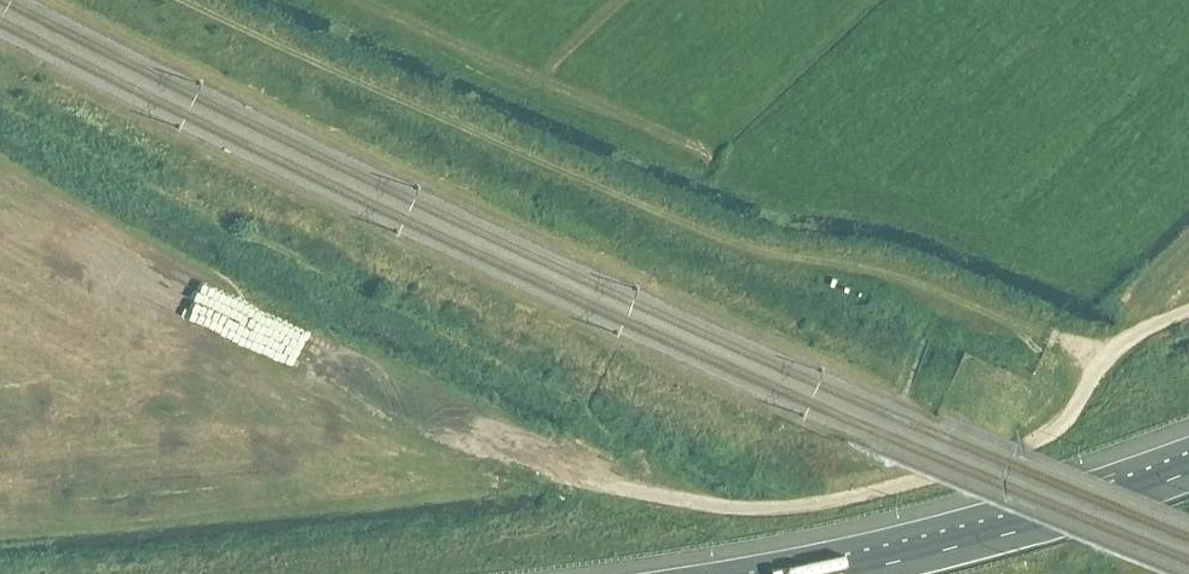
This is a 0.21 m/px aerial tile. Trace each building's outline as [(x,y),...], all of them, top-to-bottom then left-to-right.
[(936,506),(938,518),(959,514),(956,502),(936,506)]
